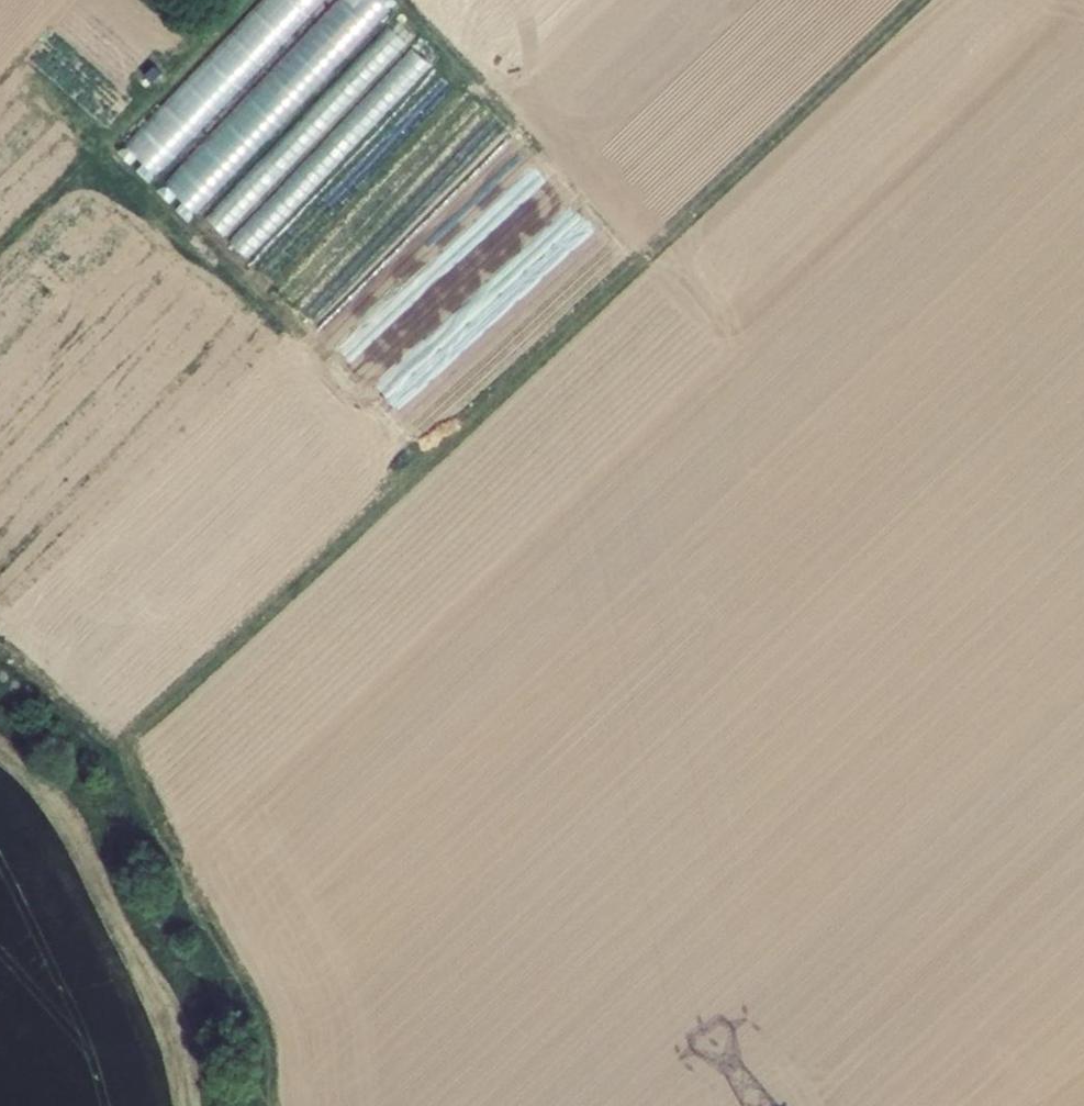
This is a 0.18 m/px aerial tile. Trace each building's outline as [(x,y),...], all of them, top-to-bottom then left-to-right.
[(387,31),(378,57),(387,60),(391,46),(404,50),(408,38),(387,31)] [(418,52),(396,76),(404,83),(415,70),(422,75),(432,65),(418,52)]
